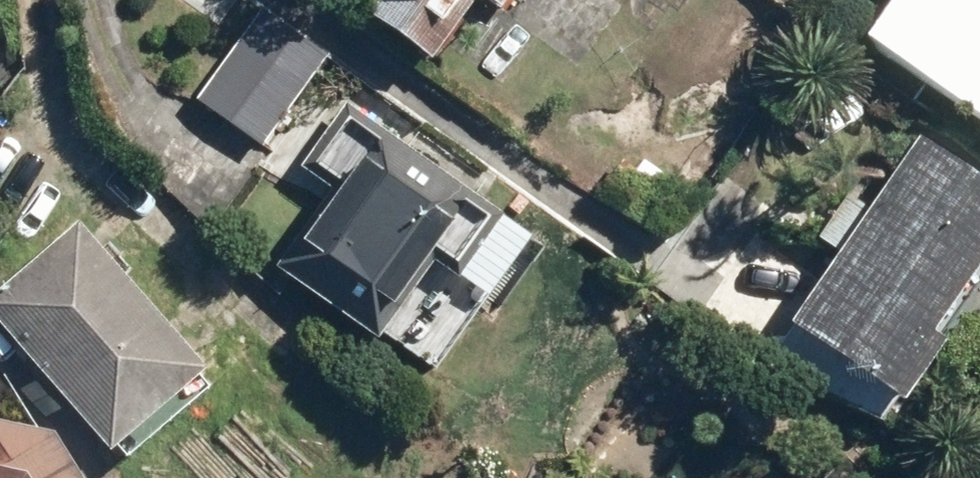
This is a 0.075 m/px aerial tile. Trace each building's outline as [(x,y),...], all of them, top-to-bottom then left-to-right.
[(410,69),(458,1),(483,22),(500,0),(371,0),(351,25),(370,53),(410,69)] [(875,48),(979,117),(979,0),(907,0),(875,48)] [(255,13),(187,104),(252,152),(320,61),(255,13)] [(517,249),(334,108),(285,171),(320,198),(277,255),(300,274),(255,274),(359,353),(341,306),(365,324),(409,267),(468,312),(517,249)] [(771,336),(818,377),(882,416),(922,354),(910,346),(979,247),(979,201),(904,147),(771,336)] [(190,384),(68,234),(0,288),(0,351),(91,463),(190,384)] [(40,442),(0,430),(0,477),(59,477),(40,442)]
